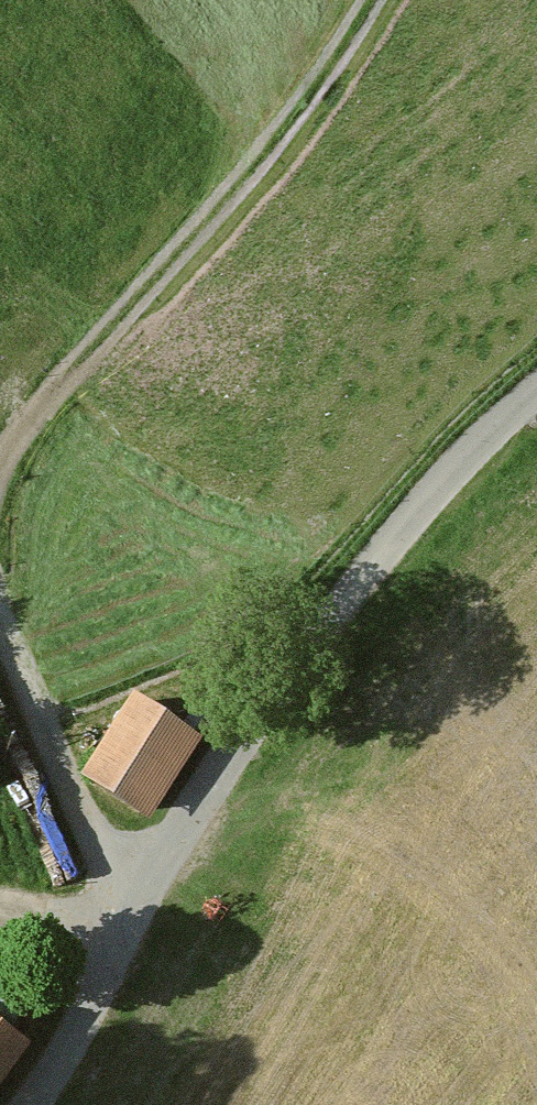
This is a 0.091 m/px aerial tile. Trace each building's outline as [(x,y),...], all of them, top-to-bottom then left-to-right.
[(202,750),(134,707),(81,791),(150,833),(202,750)] [(29,1058),(0,1037),(0,1099),(29,1058)]
